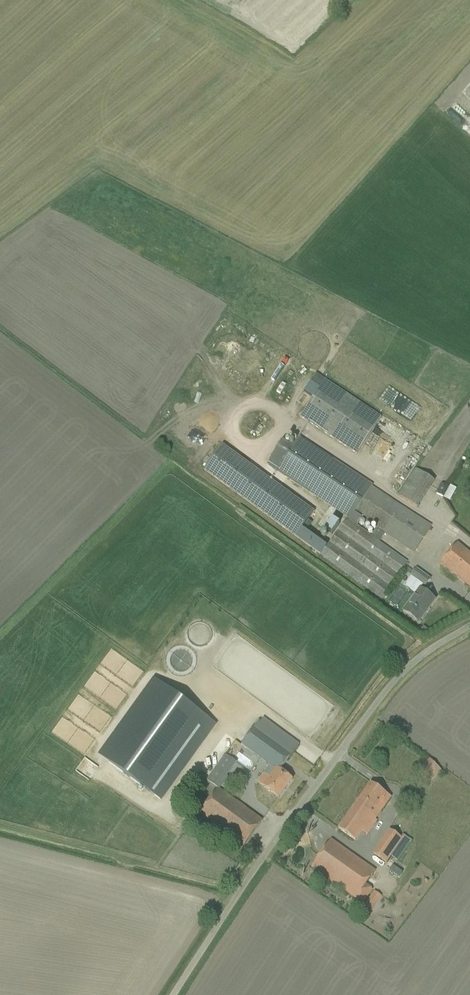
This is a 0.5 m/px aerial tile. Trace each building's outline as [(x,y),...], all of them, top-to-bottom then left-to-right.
[(309,371),(305,378),(315,383),(319,377),(309,371)] [(356,454),(381,417),(325,379),(300,417),(356,454)] [(283,440),(266,465),(276,471),(356,525),(361,518),(377,529),(372,538),(378,542),(384,534),(413,553),(431,526),(372,487),(373,485),(299,437),(293,446),(283,440)] [(203,470),(320,556),(326,546),(301,528),(314,512),(222,445),(203,470)] [(394,472),(399,461),(392,457),(387,468),(394,472)] [(435,481),(415,468),(398,495),(417,508),(435,481)] [(329,513),(324,520),(331,524),(336,517),(329,513)] [(406,562),(378,542),(372,538),(346,518),(326,546),(320,556),(379,599),(406,562)] [(440,563),(463,582),(469,588),(469,554),(457,543),(440,563)] [(415,594),(403,610),(408,614),(416,621),(425,607),(428,609),(435,600),(427,594),(420,589),(423,584),(426,586),(431,580),(415,569),(410,575),(417,580),(409,590),(415,594)] [(157,697),(109,763),(160,800),(215,724),(153,679),(146,689),(157,697)] [(258,721),(241,745),(267,764),(275,770),(277,768),(280,770),(296,749),(260,722),(258,721)] [(223,757),(206,779),(217,787),(226,776),(234,765),(223,757)] [(292,779),(280,770),(277,768),(275,770),(270,777),(264,773),(257,782),(279,798),(292,779)] [(338,829),(346,834),(354,840),(361,831),(366,834),(377,820),(374,818),(390,797),(379,788),(371,783),(338,829)] [(262,820),(218,788),(200,813),(236,839),(244,845),(262,820)] [(390,831),(373,854),(385,862),(389,856),(396,860),(397,858),(408,843),(410,840),(402,834),(400,838),(397,836),(390,831)] [(312,866),(358,899),(363,903),(373,890),(366,884),(375,871),(330,840),(312,866)] [(365,904),(372,909),(382,896),(374,891),(365,904)]
